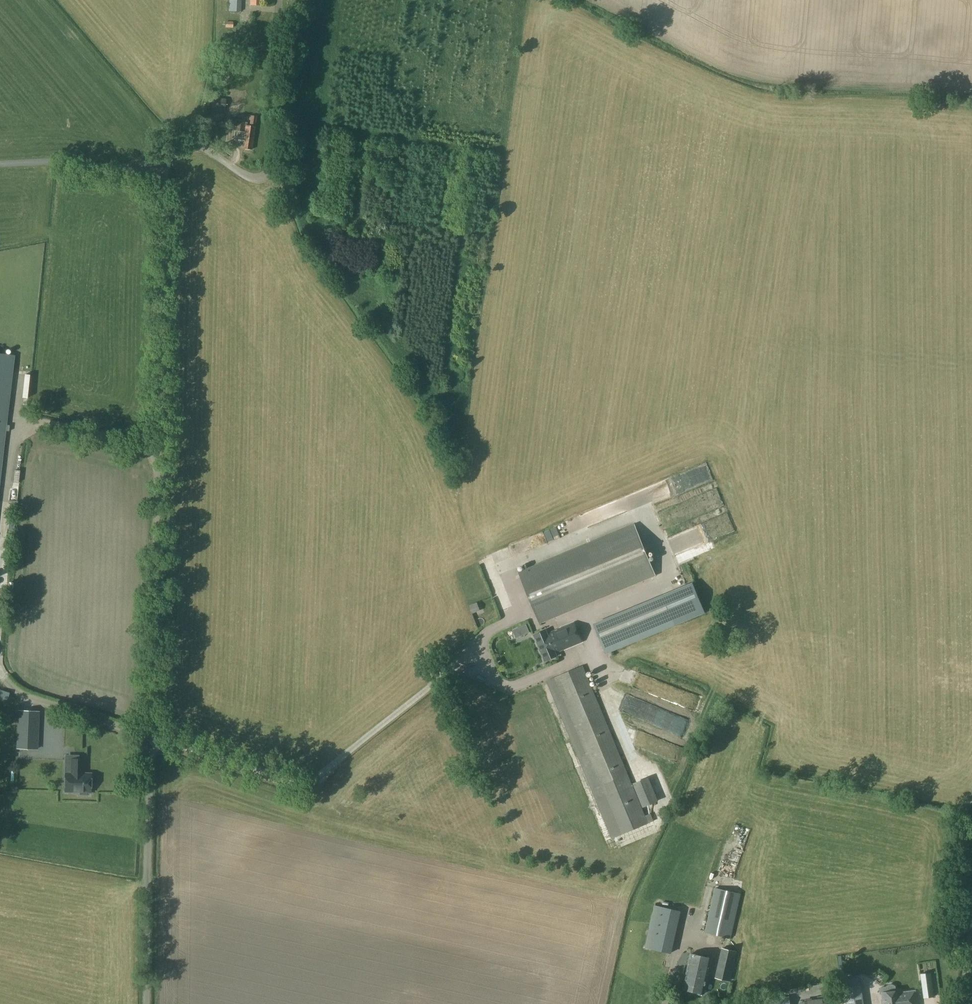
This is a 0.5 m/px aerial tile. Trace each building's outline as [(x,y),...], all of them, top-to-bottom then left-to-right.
[(228,11),(241,11),(241,0),(229,0),(228,11)] [(225,110),(226,99),(214,97),(212,108),(213,108),(224,109),(225,110)] [(234,140),(243,141),(242,148),(252,149),(255,126),(257,116),(251,115),(249,126),(247,125),(248,122),(236,120),(234,140)] [(5,431),(9,431),(10,425),(6,425),(12,370),(14,356),(0,354),(0,477),(5,431)] [(634,524),(520,572),(540,622),(654,575),(634,524)] [(531,547),(519,552),(522,561),(534,555),(531,547)] [(664,597),(596,625),(607,653),(613,650),(676,625),(704,613),(693,585),(688,587),(664,597)] [(574,622),(547,633),(546,630),(533,635),(544,661),(556,656),(555,653),(582,642),(574,622)] [(516,638),(530,632),(526,624),(512,630),(516,638)] [(527,672),(534,667),(531,663),(524,668),(527,672)] [(546,681),(612,838),(648,823),(582,666),(546,681)] [(629,682),(656,693),(661,682),(634,671),(629,682)] [(617,691),(612,705),(659,723),(665,709),(617,691)] [(19,710),(17,747),(37,748),(39,711),(19,710)] [(66,773),(65,791),(80,791),(80,794),(88,794),(88,792),(90,792),(91,773),(84,773),(84,759),(71,759),(71,773),(66,773)] [(718,935),(731,938),(741,893),(715,887),(705,932),(718,935)] [(646,947),(671,952),(679,914),(654,909),(646,947)] [(715,977),(730,981),(737,951),(721,948),(715,977)] [(687,973),(707,978),(712,958),(691,953),(687,973)] [(934,997),(930,972),(920,973),(923,998),(934,997)] [(704,993),(707,978),(687,973),(683,988),(704,993)] [(883,994),(884,999),(882,999),(883,1003),(885,1003),(917,1003),(915,990),(901,992),(900,990),(896,991),(895,986),(894,985),(893,985),(892,984),(890,984),(889,985),(888,985),(887,986),(886,987),(879,988),(880,994),(883,994)] [(860,985),(843,987),(845,1003),(862,1003),(860,985)]
